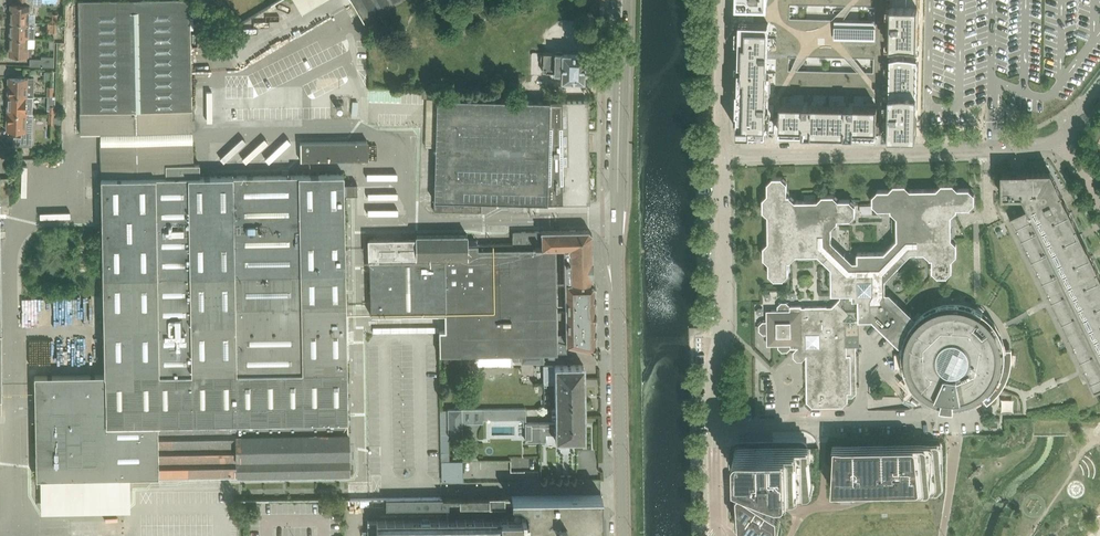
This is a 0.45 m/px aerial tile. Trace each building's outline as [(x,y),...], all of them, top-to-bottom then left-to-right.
[(11,21),(26,21),(27,11),(34,11),(34,5),(42,5),(42,0),(20,0),(20,4),(12,4),(11,21)] [(190,0),(123,0),(78,1),(83,112),(80,112),(81,134),(193,131),(190,0)] [(317,0),(291,0),(297,11),(317,0)] [(365,23),(403,0),(352,0),(365,23)] [(737,110),(738,110),(738,130),(776,131),(776,116),(775,116),(775,117),(772,117),(774,0),(754,0),(753,20),(741,20),(739,88),(738,88),(737,110)] [(889,117),(890,118),(889,134),(916,134),(920,0),(892,0),(892,15),(892,24),(890,93),(890,100),(889,117)] [(10,32),(10,35),(11,37),(11,38),(26,38),(35,38),(35,22),(29,22),(29,21),(26,21),(11,21),(11,31),(10,32)] [(32,55),(32,47),(26,47),(26,38),(11,38),(10,55),(18,55),(18,58),(24,58),(24,56),(28,56),(28,55),(32,55)] [(543,52),(543,53),(543,71),(554,71),(562,71),(562,80),(566,80),(584,80),(585,53),(567,53),(565,53),(565,51),(563,51),(562,50),(560,50),(558,50),(557,50),(555,51),(555,52),(543,52)] [(54,66),(54,56),(42,56),(42,59),(30,58),(30,65),(54,66)] [(34,95),(35,78),(28,77),(10,77),(8,79),(8,81),(9,84),(9,94),(34,95)] [(420,93),(371,91),(370,121),(419,123),(420,93)] [(781,109),(780,131),(781,131),(877,133),(878,106),(877,106),(877,95),(782,93),(782,106),(781,106),(781,109)] [(9,94),(8,112),(33,113),(34,95),(9,94)] [(590,193),(589,152),(588,101),(566,101),(550,101),(437,97),(435,183),(434,210),(482,211),(482,202),(547,203),(587,203),(587,193),(590,193)] [(7,125),(7,127),(8,130),(21,130),(21,137),(32,137),(33,131),(33,113),(8,112),(8,123),(7,125)] [(14,137),(14,146),(32,146),(32,137),(21,137),(14,137)] [(300,160),(327,159),(369,159),(369,140),(327,141),(300,142),(300,160)] [(349,437),(344,172),(200,174),(200,163),(194,163),(193,143),(101,144),(103,277),(104,375),(35,376),(35,377),(37,478),(99,477),(100,502),(134,502),(133,476),(235,475),(236,480),(349,479),(349,437)] [(1091,255),(1062,195),(1051,171),(1003,172),(1003,196),(1023,196),(1029,207),(1011,216),(1095,390),(1099,387),(1099,273),(1091,255)] [(9,203),(9,176),(0,176),(0,203),(9,203)] [(763,321),(760,325),(760,330),(763,333),(767,333),(767,340),(773,345),(779,345),(779,347),(783,351),(788,351),(791,347),(792,347),(798,347),(798,352),(802,355),(807,355),(807,366),(807,401),(806,403),(811,408),(813,407),(844,406),(848,401),(848,396),(848,392),(852,392),(852,354),(848,354),(848,346),(848,344),(859,344),(859,319),(873,319),(897,343),(900,345),(903,345),(905,338),(908,331),(912,324),(917,318),(912,314),(911,312),(890,292),(886,292),(886,291),(886,279),(912,252),(925,252),(930,258),(932,257),(933,270),(938,275),(948,275),(953,270),(952,259),(957,254),(957,242),(952,237),(952,215),(957,210),(957,208),(970,207),(975,202),(975,193),(970,188),(959,188),(954,183),(941,183),(937,188),(911,189),(906,184),(894,184),(889,189),(878,189),(873,194),(873,204),(878,209),(891,209),(891,211),(897,216),(897,238),(885,251),(858,252),(858,261),(854,261),(832,240),(833,227),(838,221),(838,219),(851,219),(856,214),(856,204),(851,199),(839,199),(835,194),(822,194),(818,199),(796,200),(790,194),(788,194),(788,181),(783,176),(773,176),(768,182),(768,193),(763,198),(763,210),(768,215),(769,240),(764,245),(764,258),(769,262),(769,274),(774,278),(784,278),(789,273),(789,260),(791,260),(797,254),(819,254),(832,267),(832,293),(841,293),(841,298),(833,306),(802,306),(802,305),(791,305),(787,301),(782,302),(778,305),(778,309),(772,309),(767,314),(767,321),(763,321)] [(361,188),(362,214),(393,213),(392,188),(361,188)] [(504,353),(521,353),(544,352),(596,351),(596,349),(596,344),(597,342),(597,341),(598,340),(598,339),(597,337),(597,336),(596,335),(596,328),(597,327),(597,326),(597,325),(597,323),(597,322),(597,321),(596,320),(596,311),(595,284),(593,282),(593,272),(593,270),(595,270),(595,266),(593,266),(593,261),(592,261),(592,240),(592,233),(590,231),(589,230),(541,230),(541,231),(514,231),(514,243),(467,244),(467,234),(417,234),(417,239),(408,239),(408,238),(370,239),(371,312),(443,311),(443,325),(439,325),(440,355),(504,353)] [(903,345),(902,355),(903,365),(906,374),(911,383),(917,390),(924,396),(932,401),(941,404),(947,406),(955,406),(955,396),(961,395),(966,394),(972,392),(975,400),(976,401),(984,397),(988,402),(996,395),(1003,387),(1008,377),(1011,367),(1013,357),(1012,347),(1005,348),(1004,341),(1004,339),(1002,340),(990,343),(988,337),(984,332),(980,327),(976,323),(983,313),(984,312),(976,307),(967,304),(958,302),(949,303),(940,304),(932,307),(924,312),(917,318),(912,324),(908,331),(905,338),(903,345)] [(544,361),(544,352),(521,353),(521,360),(521,361),(544,361)] [(584,383),(583,364),(568,365),(544,365),(545,383),(554,383),(554,384),(584,383)] [(584,388),(584,383),(554,384),(555,403),(584,402),(584,388)] [(585,417),(584,402),(555,403),(555,410),(555,416),(555,421),(584,421),(584,417),(585,417)] [(463,423),(463,408),(448,408),(449,412),(449,435),(463,435),(463,423)] [(484,408),(463,408),(463,423),(484,422),(484,419),(484,408)] [(492,408),(484,408),(484,416),(484,419),(492,419),(492,408)] [(441,412),(442,463),(449,463),(449,412),(441,412)] [(556,431),(584,430),(584,421),(555,421),(527,422),(527,441),(546,440),(546,433),(556,433),(556,431)] [(585,439),(584,430),(556,431),(556,440),(560,440),(560,446),(573,445),(573,440),(585,439)] [(740,475),(744,477),(745,495),(742,493),(740,495),(742,523),(746,526),(750,528),(761,535),(770,535),(776,527),(776,515),(930,513),(931,500),(942,496),(937,439),(818,441),(819,443),(819,446),(819,448),(814,448),(808,448),(808,447),(807,446),(807,445),(806,444),(805,443),(804,442),(803,442),(802,442),(741,443),(740,475)] [(449,463),(442,463),(442,484),(463,483),(463,463),(449,463)] [(602,495),(512,495),(442,496),(442,497),(387,498),(387,508),(398,508),(511,506),(511,501),(519,501),(527,507),(527,519),(500,518),(379,520),(368,520),(368,535),(602,535),(602,495)] [(101,534),(123,533),(123,524),(101,525),(101,534)] [(240,528),(165,529),(165,535),(172,535),(240,535),(240,528)]
